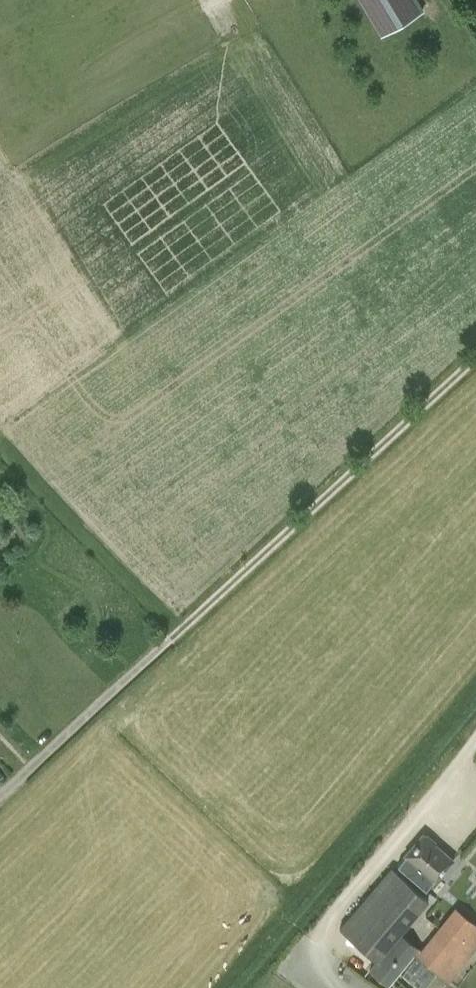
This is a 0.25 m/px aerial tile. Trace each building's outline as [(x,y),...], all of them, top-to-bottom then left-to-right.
[(359,1),(381,35),(423,9),(417,0),(359,0),(359,1)] [(405,855),(397,864),(419,882),(427,889),(435,879),(435,880),(453,859),(423,833),(405,855)] [(371,895),(343,928),(375,955),(396,930),(424,897),(392,870),(371,895)] [(419,948),(414,954),(449,982),(470,956),(435,928),(419,948)] [(375,955),(367,965),(389,984),(414,954),(419,948),(396,930),(375,955)]
